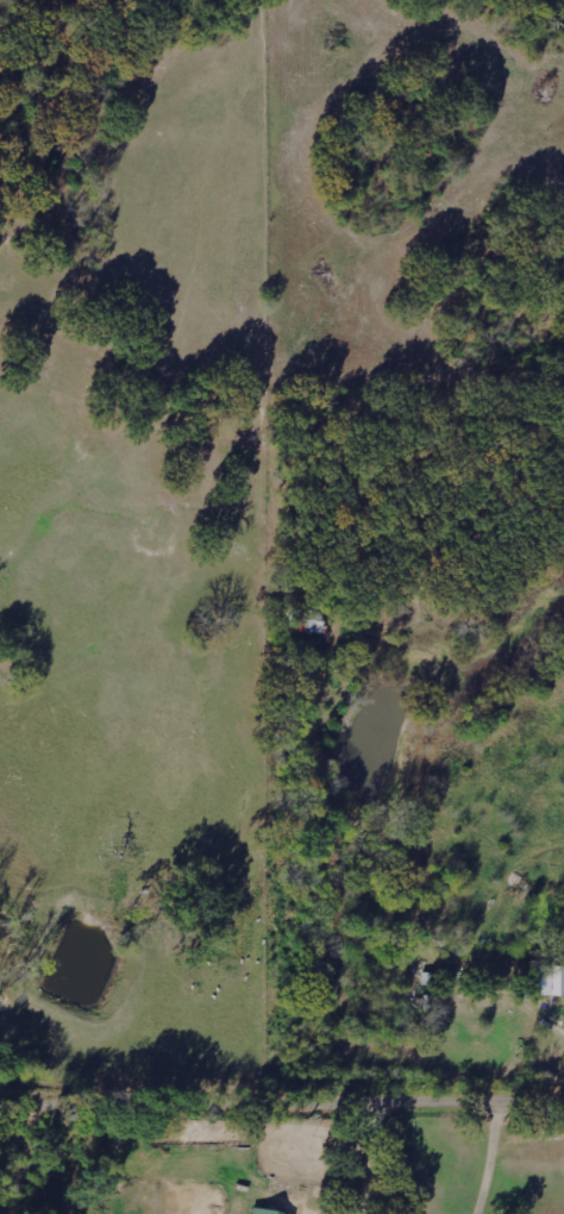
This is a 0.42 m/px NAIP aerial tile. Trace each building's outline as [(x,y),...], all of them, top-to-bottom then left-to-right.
[(298,620),(297,633),(326,634),(326,621),(298,620)] [(563,995),(563,966),(536,965),(536,994),(563,995)]
